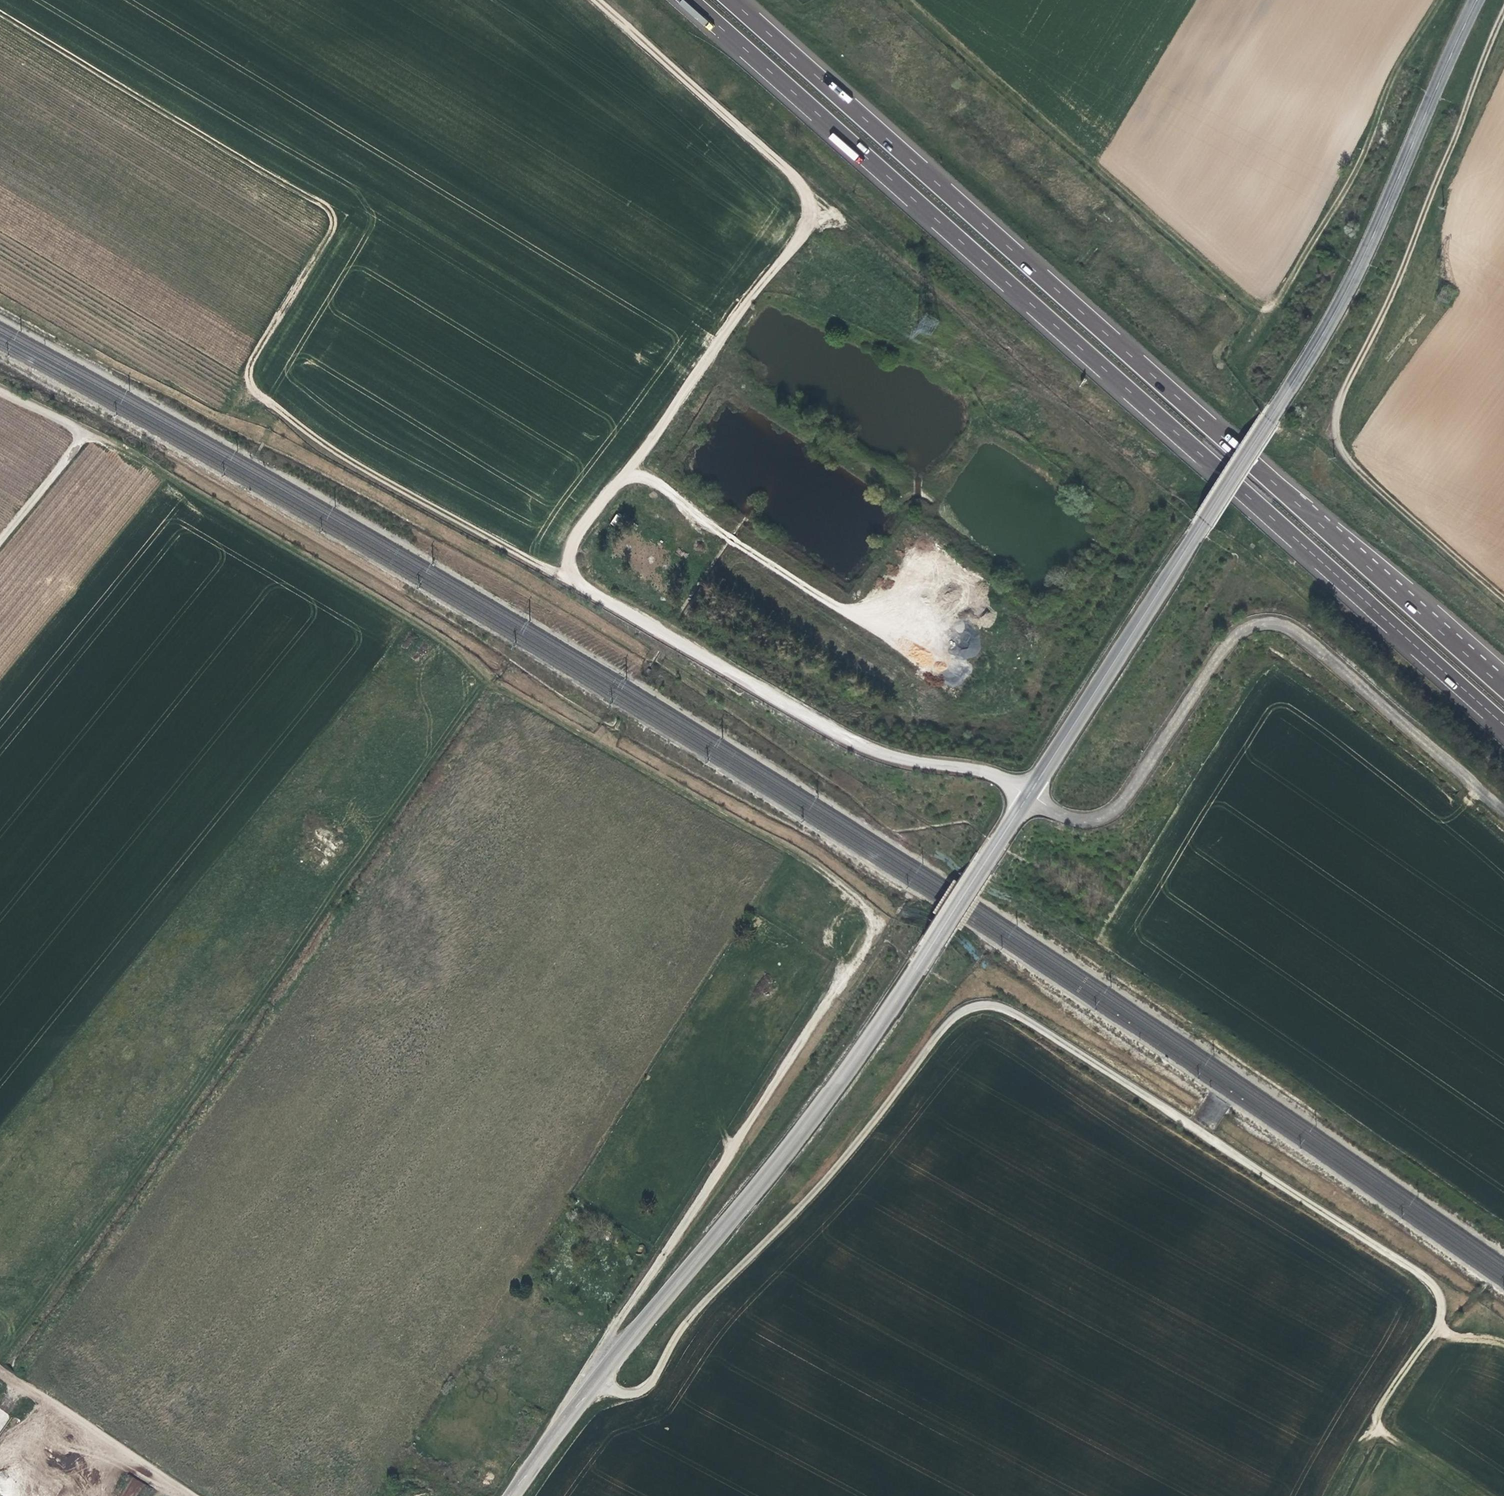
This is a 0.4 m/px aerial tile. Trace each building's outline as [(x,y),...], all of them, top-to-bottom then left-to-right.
[(853,161),(858,155),(833,132),(828,138),(853,161)] [(10,1415),(0,1408),(0,1431),(10,1415)]
